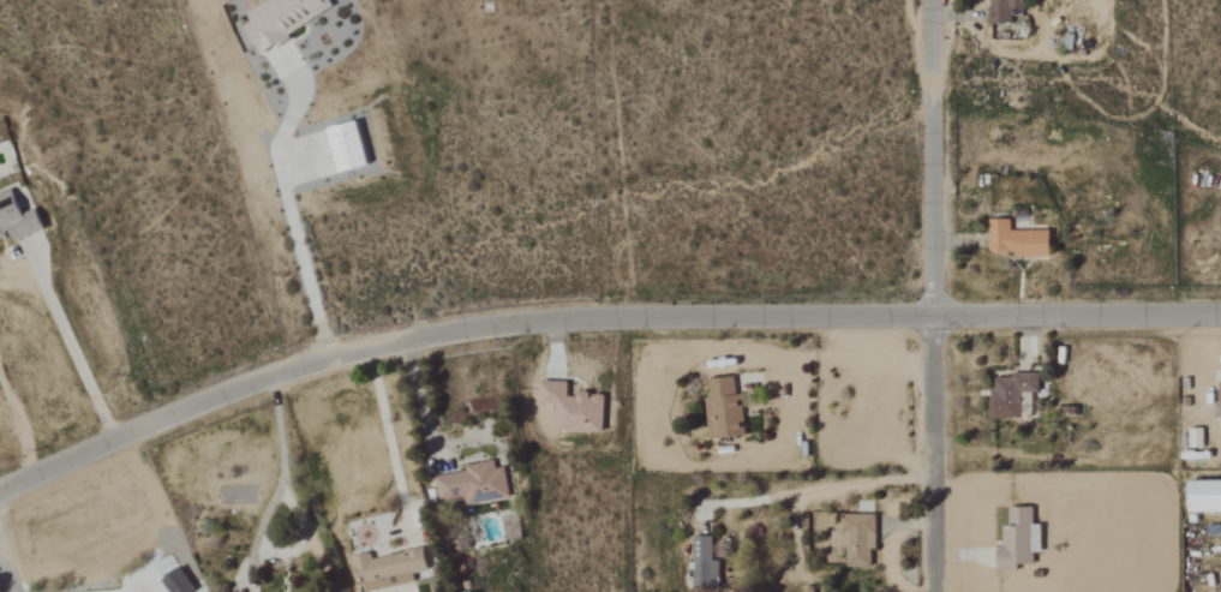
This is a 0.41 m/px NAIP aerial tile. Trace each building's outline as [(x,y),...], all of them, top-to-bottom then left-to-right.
[(329,0),(270,0),(246,13),(251,22),(244,25),(260,53),(335,11),(329,0)] [(1013,25),(1013,11),(1027,10),(1027,0),(991,0),(991,25),(1013,25)] [(369,169),(362,124),(331,130),(339,174),(369,169)] [(11,233),(15,243),(46,231),(37,210),(24,216),(14,191),(0,196),(0,238),(11,233)] [(1016,259),(1052,258),(1052,231),(1012,232),(1011,220),(990,221),(991,253),(1016,252),(1016,259)] [(1033,418),(1033,393),(1040,392),(1040,374),(996,375),(997,389),(991,389),(992,418),(1033,418)] [(745,437),(743,394),(736,395),(735,378),(709,379),(710,399),(704,399),(707,439),(745,437)] [(605,432),(606,395),(569,394),(569,381),(541,381),(541,404),(557,405),(557,430),(605,432)] [(1203,448),(1204,428),(1189,428),(1189,448),(1203,448)] [(511,498),(506,467),(496,469),(495,461),(467,466),(467,472),(435,477),(439,503),(467,498),(468,505),(511,498)] [(1189,481),(1190,512),(1220,511),(1220,481),(1189,481)] [(1043,524),(1035,524),(1035,508),(1011,507),(1011,526),(1004,526),(1004,544),(1000,544),(999,571),(1019,571),(1019,564),(1035,565),(1035,553),(1043,553),(1043,524)] [(877,515),(847,514),(847,521),(835,521),(834,547),(848,547),(847,567),(872,568),(873,549),(877,549),(877,515)] [(502,518),(503,542),(521,540),(520,517),(502,518)] [(713,561),(714,537),(694,537),(693,571),(694,571),(693,588),(720,589),(721,561),(713,561)] [(415,574),(430,571),(425,548),(373,559),(371,554),(352,557),(359,591),(369,591),(416,583),(415,574)] [(198,590),(182,567),(164,580),(172,591),(196,591),(198,590)]
